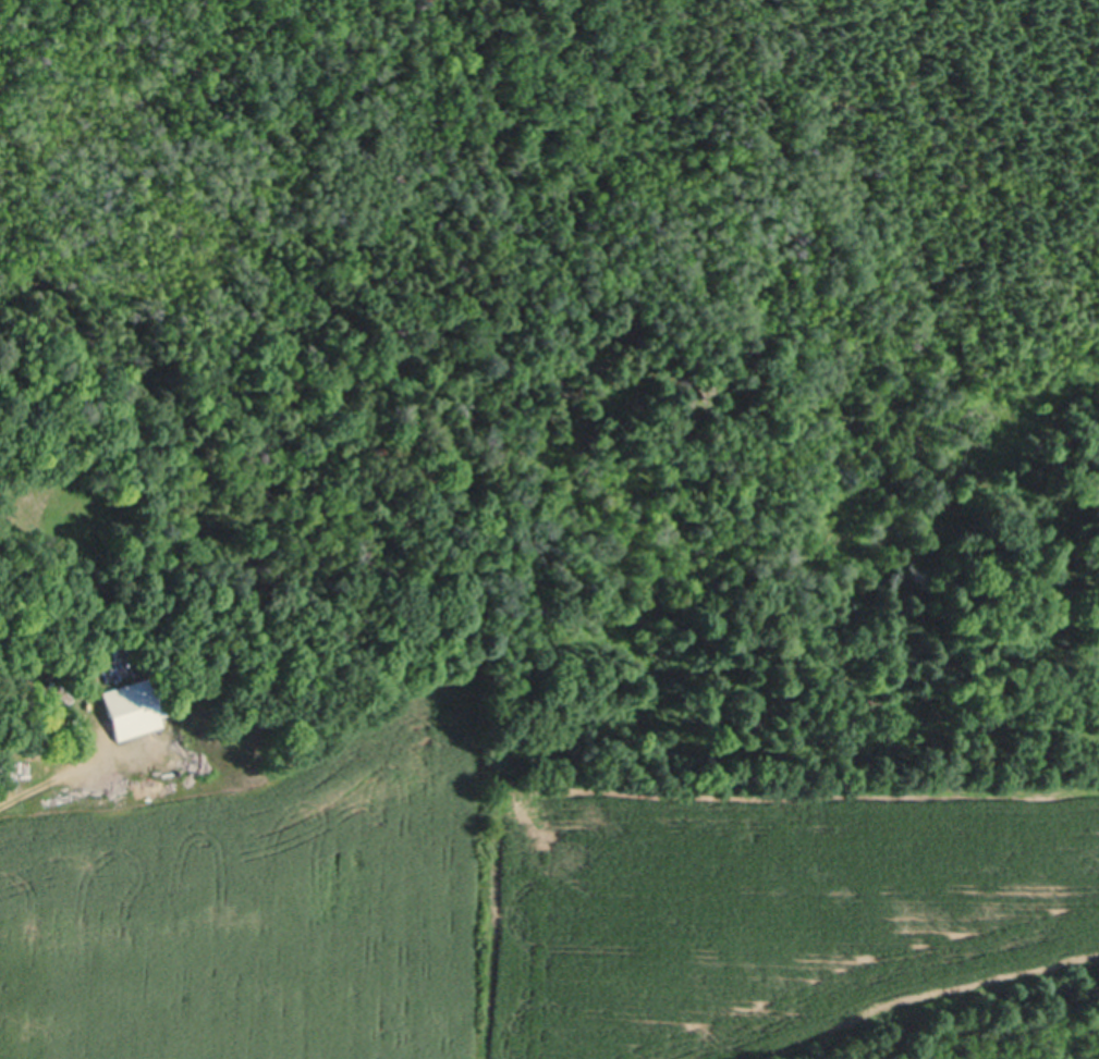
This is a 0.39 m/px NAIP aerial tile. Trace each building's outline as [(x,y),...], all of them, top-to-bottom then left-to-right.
[(48,669),(42,676),(34,668),(38,662),(48,669)] [(77,670),(78,670),(78,672),(80,672),(81,673),(82,673),(82,674),(83,675),(83,676),(83,677),(83,678),(82,679),(82,680),(81,680),(80,681),(78,681),(77,682),(76,681),(75,681),(74,681),(74,680),(73,680),(72,679),(72,678),(72,677),(72,676),(72,675),(72,674),(73,673),(74,673),(74,672),(75,672),(76,672),(77,670)] [(148,675),(151,684),(158,681),(168,712),(160,714),(163,723),(118,738),(102,690),(148,675)] [(74,694),(70,700),(47,682),(51,677),(74,694)] [(51,692),(47,699),(34,688),(38,681),(51,692)] [(84,740),(77,741),(66,707),(73,705),(84,740)]
